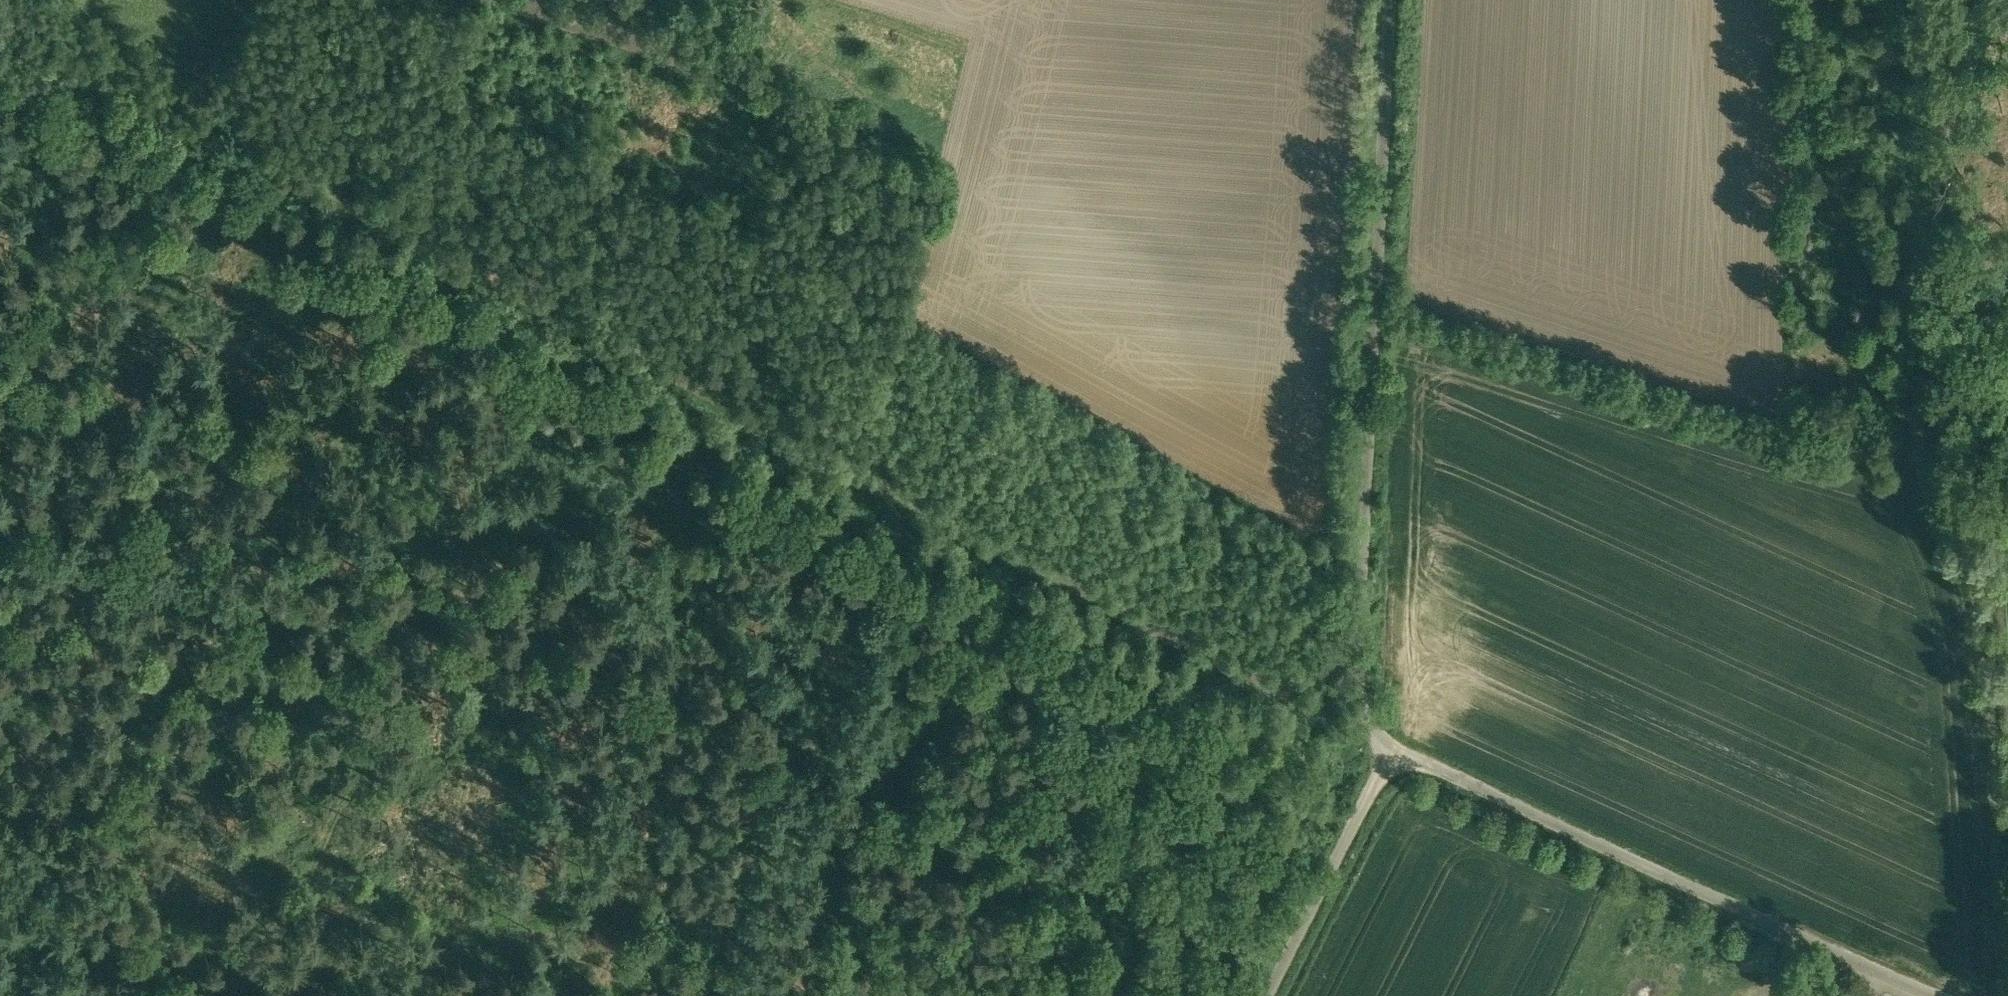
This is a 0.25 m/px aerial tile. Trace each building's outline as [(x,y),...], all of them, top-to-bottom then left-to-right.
[(1800,995),(1826,995),(1828,993),(1811,982),(1800,995)]
